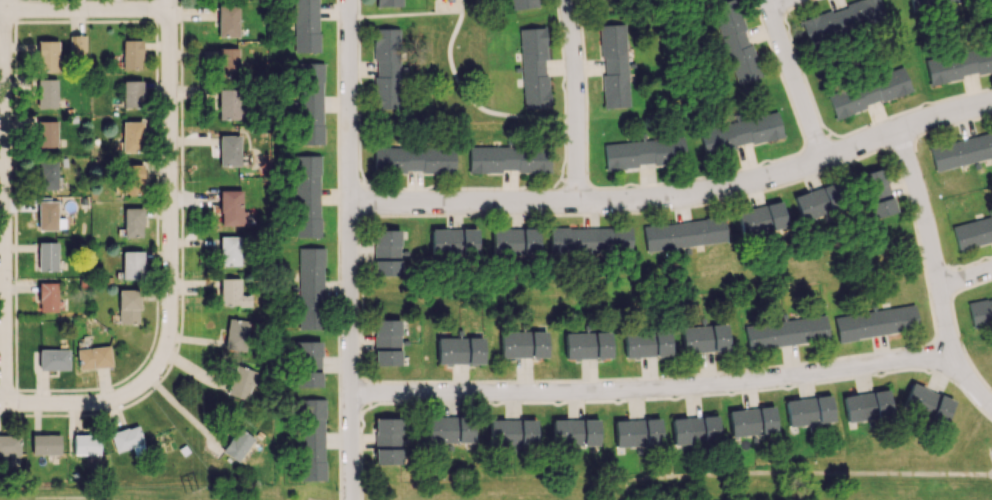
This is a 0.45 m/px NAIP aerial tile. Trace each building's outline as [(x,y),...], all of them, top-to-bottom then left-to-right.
[(319,52),(318,0),(293,0),(293,52),(319,52)] [(537,6),(536,0),(510,0),(511,10),(537,6)] [(760,77),(736,0),(725,0),(711,4),(736,84),(760,77)] [(853,27),(883,19),(879,0),(853,0),(847,2),(853,27)] [(911,9),(971,0),(909,0),(911,9)] [(238,36),(238,5),(217,4),(217,36),(238,36)] [(799,20),(808,46),(853,30),(846,8),(831,13),(830,9),(799,20)] [(628,106),(625,24),(599,25),(603,108),(628,106)] [(523,109),(548,108),(544,27),(519,28),(523,109)] [(373,109),(399,109),(399,28),(373,28),(373,109)] [(85,54),(86,35),(73,35),(72,54),(85,54)] [(58,41),(37,40),(36,71),(57,71),(58,41)] [(140,40),(121,40),(122,69),(141,69),(140,40)] [(217,76),(237,77),(238,48),(217,47),(217,76)] [(991,72),(991,47),(924,59),(929,83),(991,72)] [(322,144),(322,62),(297,63),(298,144),(322,144)] [(910,92),(902,69),(826,93),(833,117),(910,92)] [(56,79),(36,79),(37,108),(56,108),(56,79)] [(141,80),(121,81),(122,107),(141,107),(141,80)] [(218,119),(240,119),(239,88),(218,89),(218,119)] [(782,137),(777,112),(698,129),(703,154),(782,137)] [(56,121),(36,121),(37,148),(56,147),(56,121)] [(121,152),(142,152),(141,121),(120,122),(121,152)] [(934,171),(991,157),(991,132),(928,147),(934,171)] [(218,166),(239,166),(240,135),(219,135),(218,166)] [(603,142),(605,167),(684,163),(683,138),(603,142)] [(373,147),(373,171),(422,171),(422,173),(453,173),(453,148),(373,147)] [(468,172),(548,172),(548,147),(468,147),(468,172)] [(319,155),(293,155),(295,237),(320,237),(319,155)] [(56,190),(57,160),(37,160),(36,189),(56,190)] [(142,164),(121,164),(121,194),(142,194),(142,164)] [(871,219),(895,212),(882,168),(858,175),(871,219)] [(792,196),(800,222),(841,209),(832,183),(792,196)] [(241,213),(240,190),(218,190),(219,225),(245,225),(245,212),(241,213)] [(37,230),(57,230),(57,201),(37,201),(37,230)] [(786,226),(780,201),(735,212),(741,237),(786,226)] [(141,237),(141,208),(123,208),(122,237),(141,237)] [(957,250),(991,241),(991,216),(951,225),(957,250)] [(726,243),(723,218),(642,225),(645,250),(726,243)] [(630,227),(549,227),(549,252),(630,252),(630,227)] [(476,228),(430,229),(430,256),(461,256),(461,258),(476,258),(476,228)] [(537,228),(491,228),(491,253),(537,253),(537,228)] [(373,276),(399,275),(398,230),(372,230),(373,276)] [(239,266),(240,236),(219,235),(218,265),(239,266)] [(37,242),(37,271),(57,271),(57,242),(37,242)] [(299,247),(297,329),(322,329),(323,248),(299,247)] [(121,279),(142,279),(141,251),(121,251),(121,279)] [(238,278),(219,279),(219,306),(249,305),(249,295),(239,295),(238,278)] [(38,312),(57,312),(57,283),(38,283),(38,312)] [(117,324),(138,324),(139,290),(118,290),(117,324)] [(967,302),(971,327),(991,323),(991,298),(967,302)] [(834,315),(837,339),(917,330),(914,305),(834,315)] [(744,325),(747,349),(828,339),(825,315),(744,325)] [(399,319),(373,320),(374,365),(399,365),(399,319)] [(246,320),(224,320),(224,350),(245,350),(246,320)] [(682,352),(728,351),(727,325),(682,326),(682,352)] [(546,357),(545,331),(500,332),(500,358),(546,357)] [(610,358),(610,331),(564,333),(565,359),(610,358)] [(670,356),(670,331),(624,332),(624,357),(670,356)] [(482,363),(482,337),(436,338),(437,364),(482,363)] [(320,341),(295,341),(294,387),(320,387),(320,341)] [(77,368),(110,367),(109,346),(76,348),(77,368)] [(38,370),(68,370),(68,349),(38,349),(38,370)] [(254,371),(234,365),(224,394),(245,400),(254,371)] [(953,401),(911,382),(901,406),(943,424),(953,401)] [(845,422),(891,415),(887,389),(841,396),(845,422)] [(784,401),(787,427),(833,421),(829,395),(784,401)] [(324,481),(324,398),(299,399),(299,481),(324,481)] [(729,436),(775,433),(773,407),(728,410),(729,436)] [(671,418),(672,445),(717,442),(716,416),(671,418)] [(473,417),(427,417),(427,443),(473,443),(473,417)] [(374,464),(400,464),(401,418),(374,418),(374,464)] [(490,419),(489,445),(534,446),(535,420),(490,419)] [(597,419),(552,420),(552,445),(597,445),(597,419)] [(613,420),(614,446),(660,445),(659,419),(613,420)] [(109,432),(113,451),(142,445),(138,426),(109,432)] [(251,439),(235,428),(219,451),(235,462),(251,439)] [(31,454),(60,454),(60,434),(31,434),(31,454)] [(9,455),(9,465),(19,465),(18,435),(0,435),(0,455),(9,455)] [(72,454),(99,455),(99,435),(73,435),(72,454)]
